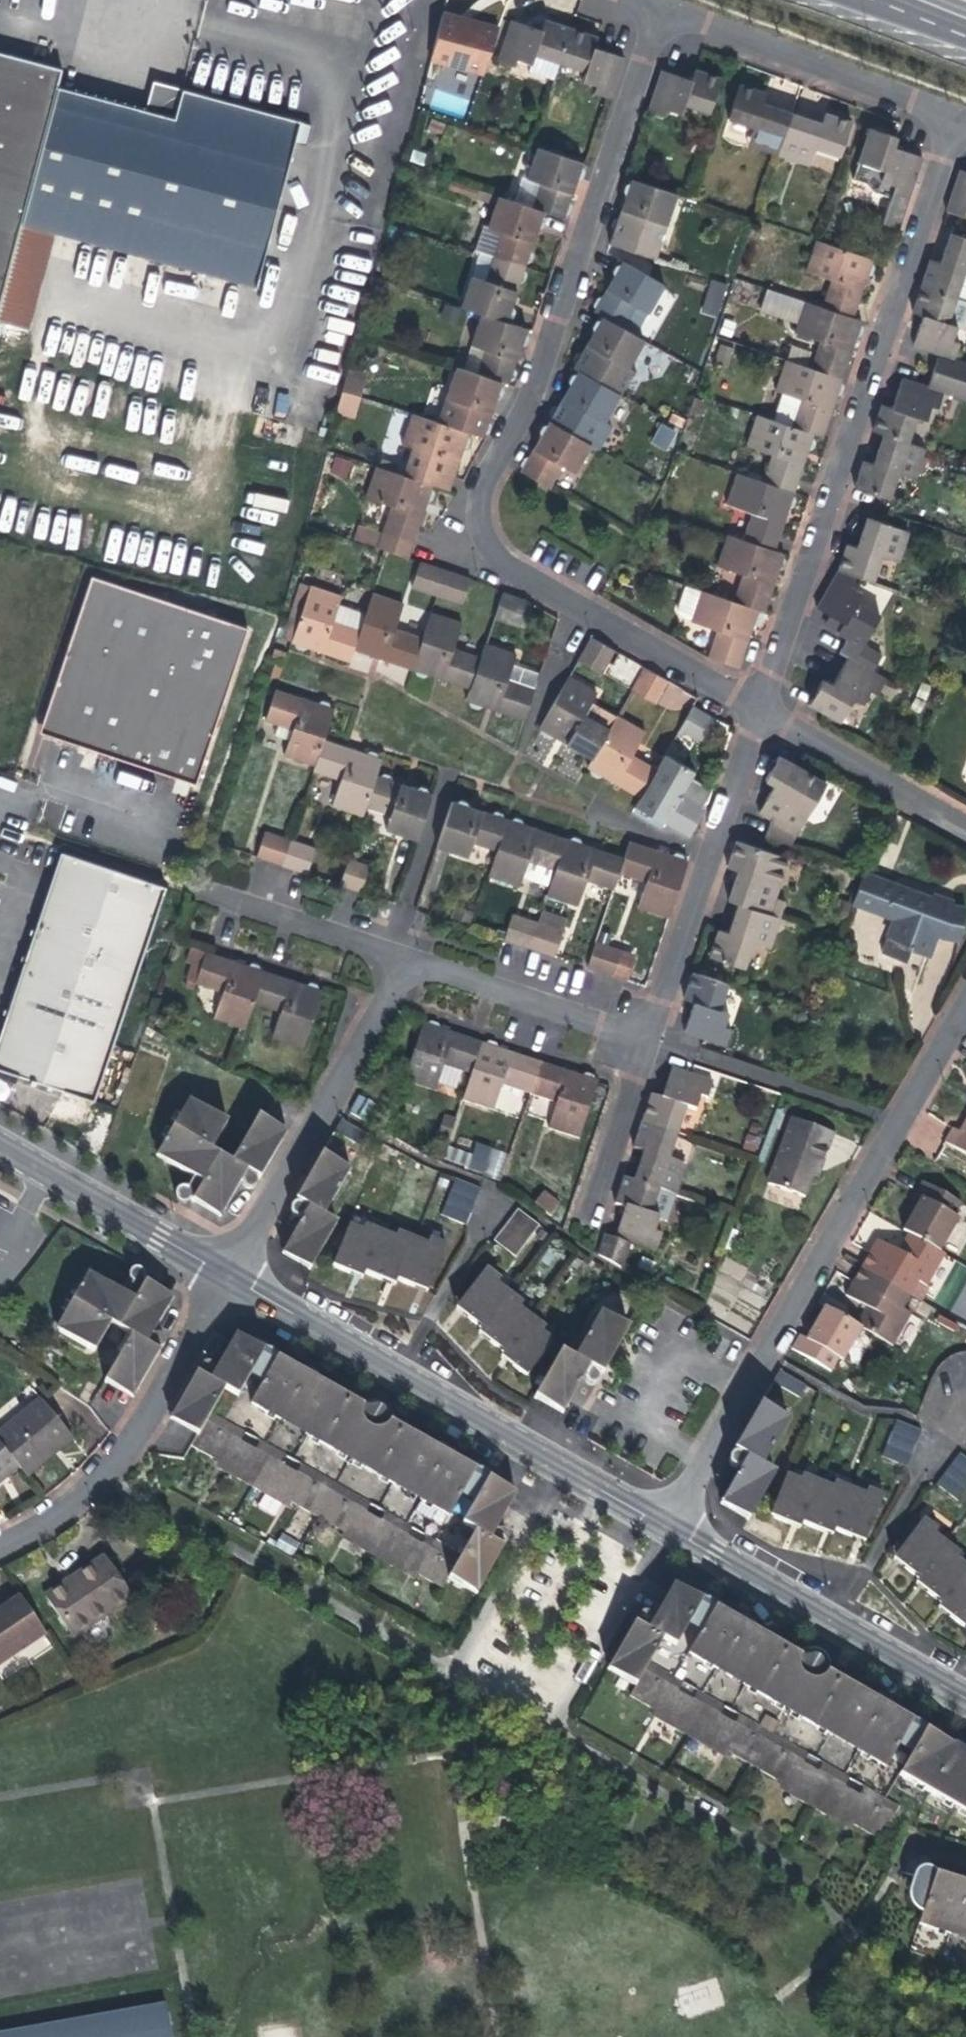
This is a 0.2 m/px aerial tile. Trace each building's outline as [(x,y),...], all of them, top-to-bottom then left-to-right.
[(485,74),(498,27),(474,20),(444,11),(431,58),(485,74)] [(518,59),(532,64),(530,71),(554,79),(560,62),(572,27),(547,19),(543,30),(533,26),(512,19),(498,60),(515,66),(518,59)] [(598,36),(572,27),(560,62),(586,71),(583,80),(597,85),(595,92),(612,98),(625,57),(608,51),(594,47),(598,36)] [(14,260),(66,63),(0,45),(0,257),(14,260)] [(663,69),(649,110),(665,116),(668,108),(682,113),(685,103),(711,112),(722,77),(696,69),(693,79),(683,76),(663,69)] [(749,145),(778,155),(793,112),(776,107),(763,103),(767,92),(740,83),(728,118),(755,127),(749,145)] [(60,87),(24,225),(56,233),(256,287),(295,142),(306,144),(311,125),(302,122),(300,121),(183,90),(175,118),(60,87)] [(812,119),(793,112),(778,155),(808,165),(814,147),(840,156),(852,121),(826,112),(823,123),(812,119)] [(899,229),(923,156),(907,151),(893,146),(896,136),(870,127),(858,162),(852,179),(866,184),(873,192),(891,198),(882,224),(899,229)] [(522,177),(514,202),(544,212),(564,219),(565,218),(567,219),(569,219),(570,218),(572,217),(573,215),(573,213),(572,211),(571,209),(569,208),(568,208),(574,188),(583,163),(538,148),(527,179),(522,177)] [(947,209),(964,215),(965,208),(965,172),(961,170),(947,209)] [(611,243),(641,253),(645,243),(659,248),(677,193),(633,179),(624,205),(619,219),(616,217),(612,229),(615,230),(611,243)] [(475,249),(494,256),(526,267),(528,261),(532,260),(534,255),(531,251),(537,233),(544,212),(514,202),(499,196),(489,227),(483,225),(475,249)] [(56,233),(24,225),(14,260),(0,313),(0,340),(1,341),(6,322),(29,329),(56,233)] [(922,285),(957,297),(965,271),(965,238),(951,233),(944,253),(941,263),(931,259),(922,285)] [(832,279),(823,307),(854,317),(863,291),(868,274),(873,274),(875,266),(872,264),(874,259),(817,240),(806,271),(832,279)] [(645,243),(641,253),(656,258),(659,248),(645,243)] [(887,263),(891,251),(876,247),(872,258),(887,263)] [(462,307),(482,313),(507,322),(516,298),(521,282),(525,281),(527,275),(524,272),(526,267),(494,256),(486,280),(472,275),(462,307)] [(0,257),(0,306),(14,260),(0,257)] [(595,311),(602,316),(636,334),(665,283),(624,260),(613,280),(603,297),(599,297),(595,303),(597,307),(595,311)] [(719,317),(726,283),(708,279),(701,313),(719,317)] [(749,304),(799,321),(806,301),(755,284),(749,304)] [(913,311),(924,315),(948,323),(957,297),(922,285),(913,311)] [(823,307),(806,301),(799,321),(796,332),(822,340),(812,368),(843,378),(852,350),(857,335),(861,335),(864,327),(861,323),(862,320),(854,317),(823,307)] [(527,329),(507,322),(482,313),(465,370),(503,382),(509,384),(511,378),(515,378),(518,370),(515,367),(520,352),(527,329)] [(957,326),(948,323),(924,315),(919,329),(913,347),(938,355),(954,361),(960,343),(953,340),(957,326)] [(644,339),(636,334),(602,316),(591,335),(582,352),(577,352),(573,359),(575,364),(573,367),(579,370),(603,383),(621,394),(635,369),(630,366),(644,339)] [(954,361),(938,355),(933,370),(965,380),(965,365),(954,361)] [(784,393),(801,399),(792,426),(815,434),(824,437),(833,407),(838,394),(841,394),(844,385),(841,383),(843,378),(812,368),(787,359),(776,391),(784,393)] [(439,422),(470,432),(484,437),(486,432),(490,432),(493,424),(490,421),(496,402),(503,382),(465,370),(457,367),(447,398),(439,422)] [(348,369),(343,390),(358,394),(364,374),(348,369)] [(603,383),(579,370),(568,388),(558,405),(554,407),(550,414),(551,418),(550,420),(579,437),(592,444),(621,394),(603,383)] [(933,370),(928,386),(944,391),(965,398),(965,380),(933,370)] [(897,398),(894,408),(918,416),(926,419),(931,405),(938,408),(944,391),(928,386),(904,378),(897,398)] [(352,416),(358,394),(343,390),(337,411),(352,416)] [(918,416),(894,408),(882,404),(873,431),(884,434),(909,443),(918,416)] [(406,476),(433,485),(450,490),(460,462),(465,447),(469,446),(471,439),(469,437),(470,432),(439,422),(414,413),(404,444),(416,448),(406,476)] [(773,454),(764,481),(795,492),(805,463),(809,450),(813,450),(816,443),(813,439),(815,434),(792,426),(775,420),(758,415),(748,445),(773,454)] [(592,444),(579,437),(550,420),(540,437),(529,456),(525,456),(520,464),(523,467),(520,471),(550,488),(563,465),(576,473),(592,444)] [(660,423),(651,443),(669,452),(678,431),(660,423)] [(925,448),(909,443),(884,434),(878,454),(874,464),(863,460),(855,486),(890,498),(899,473),(907,476),(912,462),(919,464),(925,448)] [(336,460),(330,476),(347,481),(352,465),(336,460)] [(379,466),(392,471),(394,465),(381,461),(379,466)] [(393,506),(384,532),(414,543),(422,517),(427,503),(431,500),(434,492),(432,488),(433,485),(406,476),(392,471),(379,466),(378,466),(367,498),(393,506)] [(753,512),(744,540),(775,550),(784,523),(790,507),(794,505),(796,500),(794,495),(795,492),(764,481),(738,473),(728,504),(753,512)] [(848,543),(838,570),(855,576),(874,582),(883,556),(892,559),(897,545),(904,548),(910,531),(868,517),(862,533),(858,547),(848,543)] [(358,524),(353,539),(375,546),(379,531),(358,524)] [(409,557),(414,543),(384,532),(379,546),(388,550),(409,557)] [(743,573),(734,600),(759,608),(765,610),(773,587),(779,571),(783,568),(786,560),(784,556),(785,553),(775,550),(744,540),(728,534),(718,565),(743,573)] [(413,585),(438,594),(446,569),(421,560),(413,585)] [(471,577),(446,569),(438,594),(463,602),(471,577)] [(832,615),(845,623),(857,601),(863,593),(849,585),(855,576),(838,570),(827,589),(817,607),(832,615)] [(246,629),(90,576),(37,733),(83,748),(193,785),(246,629)] [(353,655),(355,649),(367,613),(340,604),(343,595),(311,585),(292,641),(296,643),(296,647),(305,649),(309,646),(327,652),(351,660),(353,655)] [(758,612),(759,608),(734,600),(704,591),(693,622),(718,630),(709,658),(739,666),(748,640),(753,626),(758,624),(761,616),(758,612)] [(378,656),(413,668),(423,637),(396,628),(405,603),(374,592),(367,613),(355,649),(359,650),(358,654),(366,657),(370,654),(378,656)] [(528,600),(504,592),(495,617),(520,625),(528,600)] [(840,631),(849,637),(864,645),(882,615),(857,601),(845,623),(840,631)] [(437,676),(471,687),(482,656),(454,647),(463,622),(432,612),(423,637),(413,668),(416,669),(417,674),(424,676),(428,673),(437,676)] [(845,623),(832,615),(827,624),(840,631),(845,623)] [(616,650),(592,637),(579,659),(603,673),(616,650)] [(864,645),(849,637),(841,651),(849,656),(874,670),(882,656),(864,645)] [(486,643),(482,656),(471,687),(469,693),(467,699),(470,700),(470,705),(478,708),(482,705),(491,708),(526,719),(536,688),(509,678),(517,653),(486,643)] [(874,670),(849,656),(839,673),(833,683),(825,678),(810,704),(840,721),(854,698),(863,703),(871,690),(877,693),(886,677),(874,670)] [(669,680),(645,667),(632,690),(656,703),(669,680)] [(562,740),(593,758),(617,716),(592,702),(598,692),(569,676),(540,727),(543,729),(543,734),(549,737),(553,735),(562,740)] [(286,753),(316,763),(325,739),(327,733),(329,725),(335,707),(331,706),(329,701),(322,699),(319,702),(309,699),(277,688),(267,720),(294,729),(286,753)] [(717,719),(694,706),(681,728),(704,742),(717,719)] [(611,779),(641,797),(658,768),(632,754),(645,731),(618,715),(617,716),(593,758),(591,763),(589,766),(592,768),(592,773),(600,778),(603,775),(611,779)] [(364,814),(366,807),(377,775),(379,768),(382,758),(378,757),(377,752),(370,749),(366,753),(354,749),(325,739),(316,763),(314,770),(341,779),(333,804),(364,814)] [(666,753),(658,768),(641,797),(638,802),(637,805),(641,807),(640,811),(648,815),(651,813),(660,818),(689,836),(705,810),(706,808),(681,793),(694,770),(666,753)] [(790,846),(806,818),(799,814),(806,800),(813,804),(826,780),(780,755),(766,781),(774,785),(767,799),(759,813),(773,820),(766,833),(790,846)] [(381,776),(377,775),(366,807),(390,814),(386,827),(417,838),(432,793),(414,787),(394,780),(393,775),(385,772),(381,776)] [(474,841),(498,849),(509,818),(505,817),(503,812),(497,810),(493,813),(483,810),(454,800),(439,844),(469,854),(474,841)] [(799,814),(806,818),(813,804),(806,800),(799,814)] [(554,867),(556,868),(566,838),(529,825),(524,824),(523,819),(516,816),(511,819),(509,818),(498,849),(490,874),(521,885),(524,876),(530,859),(554,867)] [(258,855),(283,863),(292,838),(267,830),(258,855)] [(614,887),(620,871),(625,857),(588,845),(583,843),(582,838),(575,836),(570,839),(566,838),(556,868),(548,893),(579,903),(587,879),(614,887)] [(317,847),(292,838),(283,863),(309,872),(317,847)] [(729,899),(739,903),(771,913),(781,883),(764,877),(772,852),(737,840),(728,866),(739,870),(734,884),(729,899)] [(627,851),(625,857),(620,871),(647,881),(639,906),(670,916),(689,860),(684,859),(684,855),(676,852),(673,855),(661,851),(630,841),(627,851)] [(25,962),(21,975),(125,1010),(166,888),(61,853),(35,931),(31,929),(29,934),(34,936),(27,957),(22,956),(21,960),(25,962)] [(365,891),(374,865),(350,857),(341,883),(365,891)] [(548,884),(554,867),(530,859),(524,876),(548,884)] [(954,907),(953,909),(932,901),(933,899),(904,888),(902,890),(863,875),(853,902),(852,906),(892,923),(888,937),(888,938),(883,955),(908,965),(912,953),(932,961),(940,941),(960,945),(965,918),(965,911),(954,907)] [(934,895),(933,899),(932,901),(953,909),(954,907),(956,903),(947,900),(934,895)] [(781,916),(771,913),(739,903),(733,921),(729,932),(720,929),(711,956),(745,967),(753,942),(764,945),(769,931),(775,933),(781,916)] [(543,910),(539,921),(531,946),(556,954),(568,918),(543,910)] [(506,937),(531,946),(539,921),(514,912),(506,937)] [(588,965),(623,976),(632,952),(596,940),(588,965)] [(246,1027),(255,1001),(265,970),(261,969),(259,963),(254,961),(248,964),(231,958),(192,945),(187,960),(195,963),(202,965),(196,982),(223,991),(214,1016),(246,1027)] [(636,953),(632,952),(623,976),(628,978),(636,953)] [(189,980),(196,982),(202,965),(195,963),(189,980)] [(296,980),(265,970),(255,1001),(282,1010),(273,1036),(304,1046),(323,989),(320,988),(319,983),(313,981),(309,985),(296,980)] [(685,996),(696,999),(720,1008),(729,983),(694,971),(685,996)] [(125,1010),(21,975),(13,997),(9,1010),(4,1009),(3,1014),(7,1015),(0,1036),(0,1069),(32,1079),(31,1084),(35,1086),(36,1081),(49,1085),(47,1089),(52,1091),(53,1087),(95,1101),(125,1010)] [(730,1011),(720,1008),(696,999),(690,1016),(685,1031),(705,1037),(727,1044),(732,1027),(725,1025),(730,1011)] [(445,1064),(473,1073),(483,1042),(461,1034),(441,1028),(439,1023),(433,1021),(427,1023),(425,1022),(406,1079),(437,1089),(445,1064)] [(504,1084),(531,1092),(541,1062),(520,1054),(499,1047),(496,1042),(491,1040),(487,1043),(483,1042),(473,1073),(464,1098),(496,1108),(504,1084)] [(562,1069),(541,1062),(531,1092),(558,1101),(550,1126),(581,1137),(599,1081),(596,1080),(595,1075),(588,1073),(584,1076),(562,1069)] [(667,1087),(663,1098),(688,1106),(697,1109),(702,1095),(709,1097),(715,1081),(673,1067),(667,1087)] [(358,1093),(348,1110),(368,1122),(377,1105),(358,1093)] [(688,1106),(663,1098),(653,1094),(644,1120),(679,1132),(688,1106)] [(158,1156),(196,1178),(212,1151),(219,1155),(235,1125),(190,1099),(158,1156)] [(260,1115),(232,1162),(248,1171),(260,1178),(288,1131),(260,1115)] [(360,1148),(368,1134),(343,1119),(335,1133),(360,1148)] [(794,1119),(770,1182),(805,1195),(813,1174),(817,1175),(822,1162),(833,1134),(794,1119)] [(636,1180),(660,1189),(671,1157),(679,1132),(644,1120),(635,1148),(645,1151),(642,1161),(636,1180)] [(959,1131),(953,1128),(945,1142),(965,1153),(965,1135),(959,1131)] [(477,1141),(467,1167),(496,1177),(506,1152),(477,1141)] [(450,1148),(448,1161),(468,1164),(470,1151),(450,1148)] [(221,1217),(248,1171),(232,1162),(219,1155),(212,1151),(196,1178),(185,1197),(221,1217)] [(296,1199),(310,1207),(325,1216),(352,1169),(323,1152),(296,1199)] [(681,1161),(671,1157),(660,1189),(677,1194),(683,1178),(676,1176),(681,1161)] [(623,1220),(617,1237),(632,1243),(658,1251),(664,1234),(658,1232),(663,1216),(652,1212),(660,1189),(636,1180),(626,1177),(617,1203),(627,1207),(623,1220)] [(467,1223),(482,1188),(457,1178),(443,1214),(467,1223)] [(916,1194),(922,1197),(955,1216),(962,1203),(923,1181),(916,1194)] [(534,1204),(554,1213),(560,1199),(540,1190),(534,1204)] [(959,1218),(955,1216),(922,1197),(914,1210),(903,1231),(909,1234),(940,1252),(959,1218)] [(325,1216),(310,1207),(283,1253),(312,1270),(338,1223),(325,1216)] [(540,1226),(518,1209),(494,1239),(516,1256),(540,1226)] [(350,1224),(334,1266),(364,1278),(366,1273),(396,1284),(399,1279),(429,1290),(447,1244),(431,1238),(429,1243),(398,1231),(397,1236),(367,1225),(365,1230),(350,1224)] [(632,1243),(617,1237),(607,1234),(599,1256),(625,1265),(632,1243)] [(945,1255),(940,1252),(909,1234),(899,1251),(878,1239),(873,1248),(862,1268),(909,1295),(919,1300),(945,1255)] [(488,1267),(457,1307),(482,1326),(479,1332),(505,1351),(502,1356),(528,1376),(555,1340),(543,1331),(546,1326),(520,1307),(524,1302),(498,1283),(502,1278),(488,1267)] [(867,1307),(857,1324),(862,1326),(893,1344),(911,1312),(902,1307),(909,1295),(862,1268),(854,1282),(846,1295),(867,1307)] [(95,1351),(111,1323),(128,1294),(91,1272),(58,1329),(95,1351)] [(128,1294),(111,1323),(132,1335),(106,1381),(134,1398),(161,1351),(148,1343),(175,1297),(138,1276),(128,1294)] [(951,1314),(965,1320),(965,1280),(951,1314)] [(815,1324),(806,1339),(837,1356),(842,1360),(862,1326),(857,1324),(826,1306),(815,1324)] [(603,1374),(629,1328),(602,1311),(574,1358),(563,1351),(536,1397),(564,1413),(590,1367),(603,1374)] [(202,1366),(201,1369),(201,1371),(201,1373),(202,1375),(197,1373),(171,1419),(199,1434),(192,1446),(223,1464),(239,1485),(260,1497),(292,1503),(346,1533),(361,1553),(387,1568),(412,1570),(447,1590),(453,1580),(479,1594),(505,1548),(498,1544),(504,1543),(505,1542),(507,1541),(507,1540),(508,1538),(508,1537),(508,1536),(507,1535),(507,1533),(506,1532),(505,1531),(504,1530),(502,1530),(500,1529),(499,1529),(519,1494),(391,1421),(394,1415),(389,1403),(379,1398),(366,1399),(362,1405),(238,1334),(215,1372),(215,1369),(213,1366),(211,1364),(208,1364),(206,1364),(202,1366)] [(837,1356),(806,1339),(800,1335),(792,1348),(829,1369),(837,1356)] [(807,1385),(780,1370),(773,1381),(800,1397),(807,1385)] [(0,1432),(0,1442),(19,1465),(22,1469),(59,1439),(68,1432),(42,1398),(0,1432)] [(734,1449),(747,1457),(763,1466),(789,1419),(760,1403),(753,1416),(740,1439),(734,1449)] [(907,1465),(922,1430),(898,1420),(883,1455),(907,1465)] [(65,1447),(59,1439),(22,1469),(28,1476),(48,1460),(65,1447)] [(19,1465),(0,1442),(0,1481),(19,1465)] [(962,1452),(937,1483),(957,1499),(965,1488),(965,1455),(962,1452)] [(776,1473),(763,1466),(747,1457),(740,1470),(726,1494),(721,1503),(749,1519),(776,1473)] [(787,1475),(771,1515),(800,1527),(803,1521),(834,1533),(836,1528),(865,1541),(884,1495),(869,1488),(867,1494),(835,1482),(834,1486),(804,1474),(801,1480),(787,1475)] [(894,1557),(920,1577),(916,1582),(942,1602),(938,1606),(963,1626),(965,1623),(965,1565),(957,1558),(960,1554),(934,1534),(938,1529),(924,1518),(894,1557)] [(292,1555),(300,1542),(283,1532),(275,1544),(292,1555)] [(76,1577),(47,1597),(75,1638),(132,1599),(105,1558),(76,1577)] [(900,1774),(965,1812),(965,1750),(829,1672),(833,1665),(829,1655),(827,1652),(824,1650),(819,1649),(804,1648),(800,1655),(674,1583),(653,1620),(651,1616),(647,1612),(644,1612),(642,1612),(640,1614),(638,1618),(638,1620),(640,1624),(641,1625),(635,1622),(609,1669),(637,1685),(632,1695),(659,1711),(676,1732),(701,1746),(726,1748),(785,1781),(801,1803),(827,1818),(853,1820),(881,1836),(899,1805),(887,1797),(900,1774)] [(0,1622),(0,1667),(49,1635),(24,1597),(0,1613),(0,1618),(2,1621),(0,1622)] [(938,1874),(931,1866),(933,1858),(911,1851),(903,1873),(917,1878),(913,1891),(912,1897),(913,1902),(916,1905),(919,1909),(923,1911),(919,1924),(965,1939),(965,1882),(938,1874)] [(0,2036),(171,2036),(166,2008),(0,2036)]
